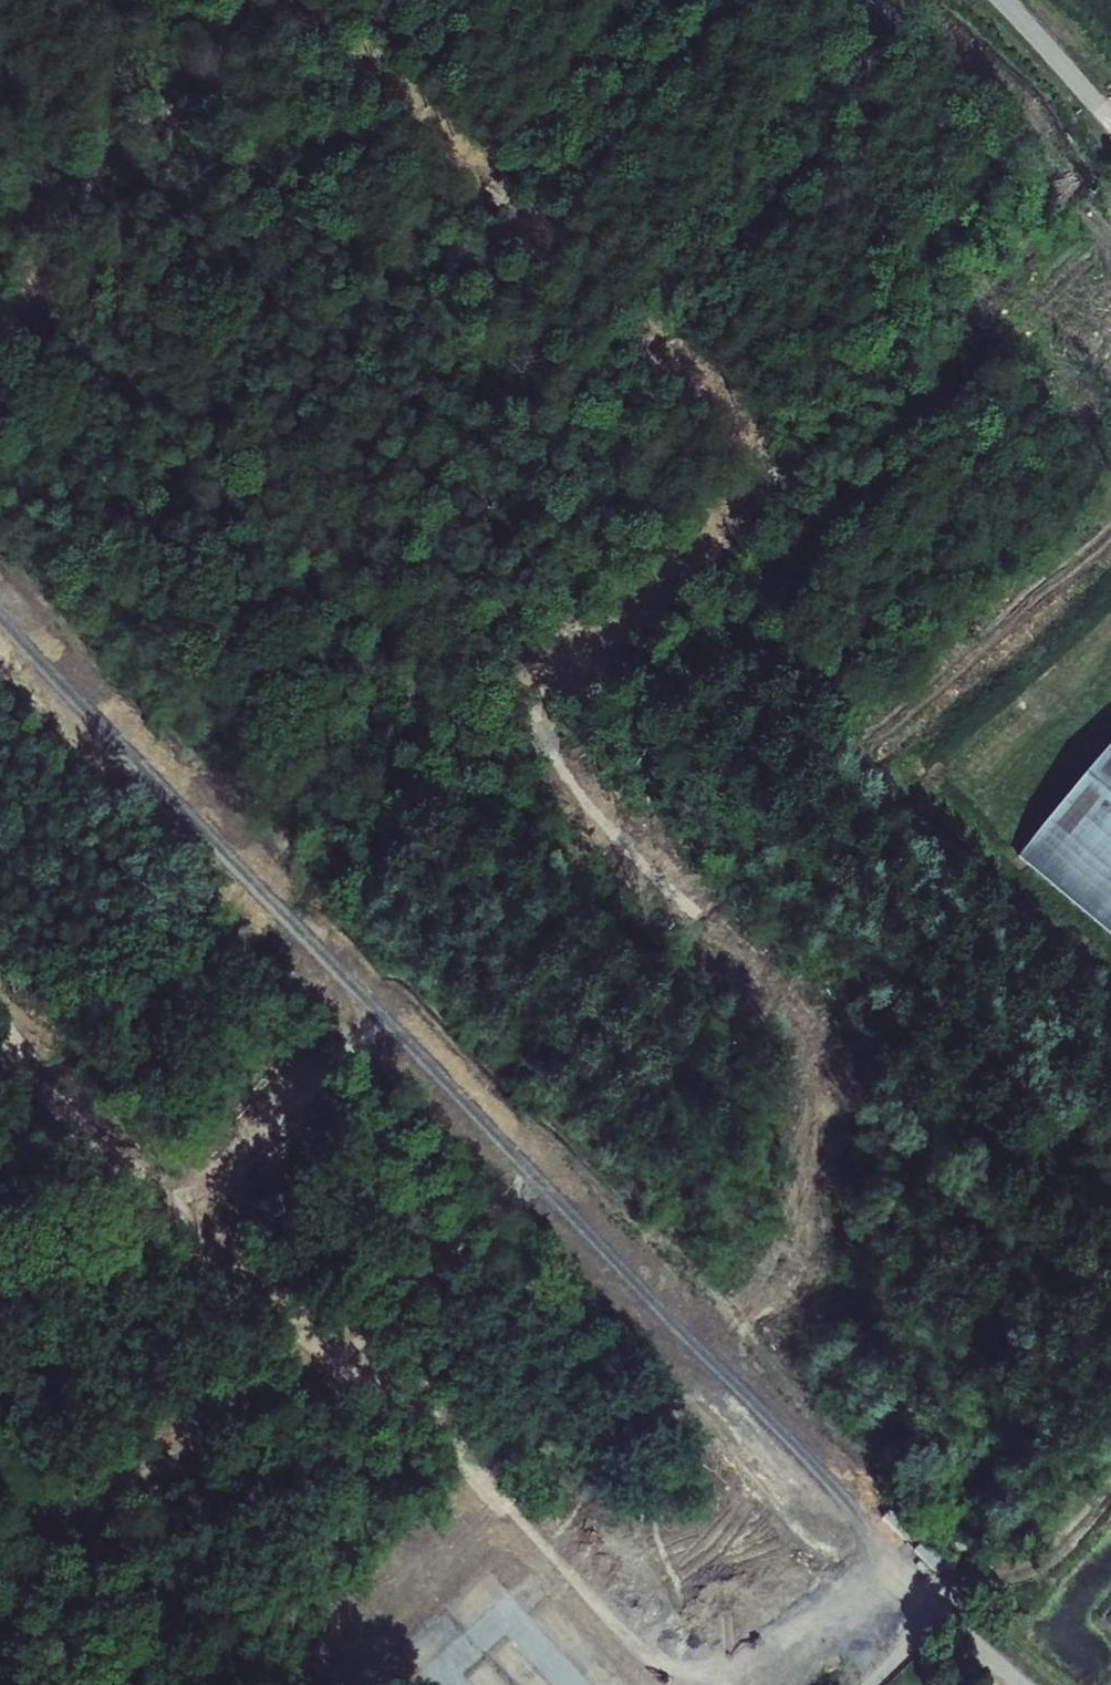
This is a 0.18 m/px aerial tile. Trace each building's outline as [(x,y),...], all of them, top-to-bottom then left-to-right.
[(1018,857),(1110,935),(1110,746),(1018,857)]
